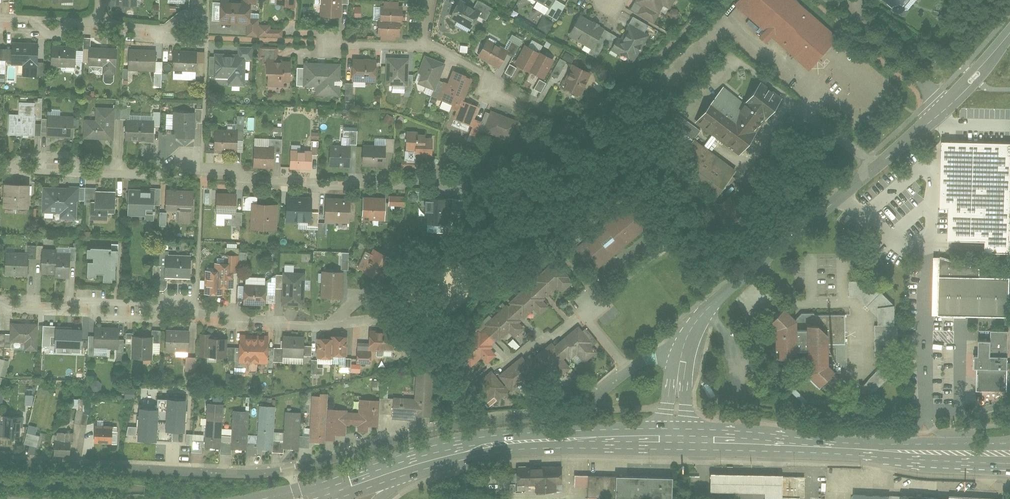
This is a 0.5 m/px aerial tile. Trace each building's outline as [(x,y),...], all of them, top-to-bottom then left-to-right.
[(319,15),(339,17),(340,0),(320,0),(319,15)] [(450,17),(474,29),(481,12),(462,0),(460,0),(450,17)] [(637,0),(666,15),(674,0),(637,0)] [(795,0),(739,0),(735,4),(764,30),(758,37),(766,44),(772,38),(811,70),(839,38),(795,0)] [(899,11),(908,0),(885,0),(899,11)] [(249,23),(250,3),(222,2),(221,22),(249,23)] [(403,2),(382,2),(382,22),(379,22),(379,38),(400,38),(399,21),(403,21),(403,2)] [(581,16),(570,37),(594,50),(605,29),(581,16)] [(543,17),(536,29),(547,35),(554,22),(543,17)] [(648,35),(630,25),(622,41),(625,42),(619,53),(634,61),(648,35)] [(485,40),(477,57),(500,68),(508,51),(485,40)] [(11,43),(11,64),(23,64),(23,76),(38,76),(37,42),(11,43)] [(461,44),(460,52),(467,52),(468,45),(461,44)] [(524,44),(514,64),(528,70),(538,51),(524,44)] [(52,45),(50,65),(75,67),(77,47),(52,45)] [(246,87),(246,60),(253,60),(253,46),(239,46),(239,54),(215,54),(215,77),(229,77),(229,87),(246,87)] [(89,47),(88,65),(103,65),(102,75),(117,75),(118,48),(89,47)] [(129,70),(155,71),(156,49),(130,47),(129,70)] [(291,84),(291,61),(277,61),(277,47),(260,47),(259,58),(263,58),(263,66),(267,66),(267,84),(291,84)] [(196,73),(197,52),(173,51),(172,72),(196,73)] [(538,51),(528,70),(542,77),(552,57),(538,51)] [(445,63),(426,58),(419,84),(437,89),(445,63)] [(378,82),(377,59),(352,59),(352,82),(378,82)] [(386,85),(410,85),(410,59),(386,59),(386,85)] [(340,96),(341,64),(303,63),(302,86),(316,86),(316,95),(340,96)] [(505,72),(511,75),(516,68),(510,64),(505,72)] [(573,64),(562,87),(576,93),(586,71),(573,64)] [(452,118),(472,125),(479,107),(463,101),(471,79),(453,72),(449,84),(445,82),(439,98),(457,105),(452,118)] [(534,89),(541,92),(545,82),(539,79),(534,89)] [(738,158),(782,99),(761,83),(745,104),(722,87),(694,125),(738,158)] [(19,115),(9,114),(9,135),(34,136),(35,103),(20,102),(19,115)] [(83,120),(83,139),(115,139),(116,107),(96,107),(96,120),(83,120)] [(195,138),(196,112),(176,111),(175,137),(195,138)] [(520,121),(491,111),(484,131),(513,141),(520,121)] [(74,137),(74,116),(49,115),(48,137),(74,137)] [(126,120),(126,140),(139,140),(140,121),(126,120)] [(140,121),(139,140),(153,141),(154,121),(140,121)] [(239,151),(239,130),(215,130),(216,151),(239,151)] [(718,195),(735,172),(679,131),(662,154),(718,195)] [(433,157),(433,140),(424,140),(425,133),(406,132),(405,150),(416,150),(416,157),(433,157)] [(350,166),(350,145),(330,145),(330,166),(350,166)] [(387,167),(387,145),(363,145),(362,166),(387,167)] [(273,168),(274,147),(253,146),(252,167),(273,168)] [(951,148),(950,190),(959,190),(957,239),(1000,241),(999,253),(1009,253),(1009,150),(951,148)] [(292,149),(291,166),(311,168),(312,151),(292,149)] [(27,209),(28,186),(5,184),(4,208),(27,209)] [(79,187),(42,186),(41,212),(60,213),(60,220),(78,221),(79,187)] [(116,210),(116,191),(97,191),(97,188),(86,188),(86,205),(89,205),(89,219),(109,219),(109,210),(116,210)] [(194,208),(194,189),(165,189),(165,208),(194,208)] [(154,215),(155,191),(129,190),(129,214),(154,215)] [(236,214),(238,196),(217,194),(215,212),(236,214)] [(313,220),(313,196),(285,195),(285,220),(313,220)] [(406,208),(406,196),(388,196),(388,198),(365,197),(365,219),(388,220),(389,207),(406,208)] [(722,228),(742,212),(730,196),(710,212),(722,228)] [(444,223),(445,197),(427,197),(427,223),(444,223)] [(352,221),(353,199),(327,198),(326,220),(352,221)] [(271,229),(272,203),(252,202),(252,229),(271,229)] [(628,211),(575,253),(593,276),(646,234),(628,211)] [(90,249),(86,249),(86,256),(93,256),(93,261),(87,261),(87,276),(95,276),(95,273),(102,273),(102,281),(111,281),(111,278),(115,278),(115,262),(117,262),(117,250),(110,250),(111,247),(90,247),(90,249)] [(57,248),(42,249),(42,273),(55,273),(55,278),(71,278),(71,252),(57,252),(57,248)] [(367,251),(358,270),(374,277),(385,253),(373,248),(371,253),(367,251)] [(28,274),(29,252),(5,251),(4,273),(28,274)] [(205,269),(205,294),(218,294),(218,288),(232,288),(232,271),(240,271),(240,253),(229,253),(229,261),(215,261),(215,269),(205,269)] [(192,277),(193,256),(166,254),(165,276),(192,277)] [(941,313),(1009,315),(1009,277),(982,276),(983,268),(943,256),(941,313)] [(460,346),(475,364),(481,360),(486,366),(497,357),(492,350),(509,335),(514,341),(527,331),(521,324),(535,313),(540,318),(552,308),(545,300),(558,290),(562,295),(575,284),(558,264),(460,346)] [(304,305),(306,271),(284,270),(282,304),(304,305)] [(344,270),(321,270),(321,297),(343,298),(344,270)] [(866,279),(846,280),(846,295),(855,295),(874,313),(874,324),(871,324),(871,353),(876,353),(876,365),(856,386),(865,396),(892,369),(892,353),(895,352),(895,323),(892,323),(892,303),(866,279)] [(267,304),(268,285),(245,285),(245,304),(267,304)] [(843,337),(843,311),(810,311),(807,308),(803,312),(804,327),(795,327),(795,320),(779,307),(765,322),(772,328),(772,357),(795,358),(795,351),(806,350),(805,374),(816,385),(832,371),(827,366),(827,341),(837,341),(843,337)] [(40,323),(11,321),(9,340),(25,342),(24,350),(38,351),(40,323)] [(119,350),(120,327),(97,326),(96,349),(119,350)] [(82,354),(83,330),(55,328),(55,347),(57,347),(57,353),(82,354)] [(394,329),(368,329),(368,351),(358,351),(358,363),(370,363),(370,350),(394,350),(394,329)] [(583,333),(579,329),(556,348),(553,343),(534,359),(531,356),(525,361),(522,357),(497,378),(492,372),(471,390),(488,410),(510,391),(513,395),(541,371),(545,375),(552,369),(560,379),(571,369),(564,362),(567,359),(569,361),(576,356),(585,365),(598,354),(593,347),(597,344),(586,330),(583,333)] [(189,352),(190,331),(165,330),(165,352),(189,352)] [(989,340),(978,340),(978,356),(974,355),(973,367),(976,367),(976,390),(1006,390),(1007,355),(1007,330),(989,330),(989,340)] [(210,333),(200,333),(199,356),(218,357),(219,337),(210,337),(210,333)] [(268,363),(270,335),(240,334),(238,361),(268,363)] [(347,355),(348,335),(332,335),(332,338),(317,338),(317,357),(333,357),(333,355),(347,355)] [(149,336),(131,336),(131,358),(149,358),(149,336)] [(306,356),(306,336),(282,336),(282,356),(306,356)] [(196,357),(186,357),(186,372),(196,372),(196,357)] [(311,373),(323,373),(323,367),(316,367),(316,361),(312,361),(311,373)] [(466,382),(474,376),(469,369),(461,375),(466,382)] [(394,397),(393,416),(431,418),(433,373),(416,372),(415,398),(394,397)] [(134,399),(134,389),(125,389),(125,399),(134,399)] [(379,428),(381,401),(359,399),(358,410),(328,408),(329,393),(312,392),(310,426),(309,443),(326,444),(326,441),(338,441),(338,435),(347,435),(347,426),(358,427),(358,432),(368,433),(369,428),(379,428)] [(165,413),(140,411),(139,437),(185,440),(186,416),(193,417),(194,397),(174,395),(173,408),(166,407),(165,413)] [(49,430),(54,407),(38,404),(33,426),(49,430)] [(300,447),(309,448),(309,443),(310,426),(301,425),(302,413),(285,412),(284,432),(275,431),(277,405),(260,404),(258,434),(249,434),(250,412),(234,411),(233,429),(222,428),(224,405),(208,404),(206,441),(194,441),(193,453),(203,454),(203,447),(221,448),(221,454),(231,455),(232,449),(246,450),(246,454),(259,455),(259,448),(273,449),(272,452),(283,453),(284,448),(300,449),(300,447)] [(22,412),(0,412),(0,435),(22,435),(22,412)] [(113,441),(114,424),(97,423),(96,440),(113,441)] [(74,441),(73,428),(56,428),(56,438),(52,439),(53,450),(70,449),(70,442),(74,441)] [(518,492),(563,490),(562,466),(517,468),(518,492)] [(664,498),(668,498),(669,475),(585,473),(584,484),(572,483),(572,493),(612,494),(612,498),(664,498)] [(777,473),(707,473),(707,490),(761,490),(761,497),(776,497),(777,473)] [(776,498),(796,498),(796,493),(801,493),(801,474),(777,473),(776,497),(776,498)] [(850,491),(850,498),(945,498),(945,496),(850,491)]
